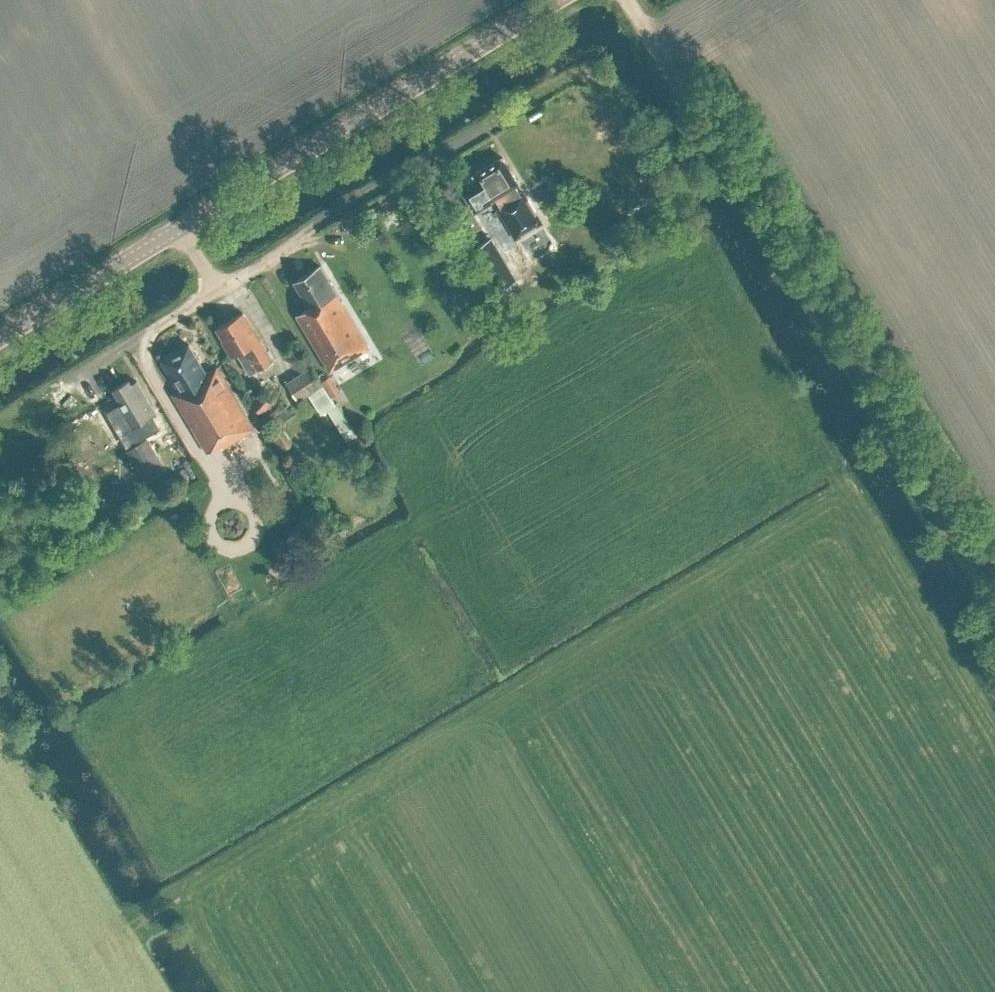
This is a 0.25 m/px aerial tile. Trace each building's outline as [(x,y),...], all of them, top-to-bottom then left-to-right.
[(494,194),(499,202),(496,204),(516,238),(543,221),(524,190),(520,193),(515,184),(519,182),(502,155),(474,173),(488,197),(494,194)] [(491,236),(473,247),(498,289),(516,278),(491,236)] [(357,349),(368,342),(321,264),(295,280),(311,306),(297,314),(331,369),(359,353),(357,349)] [(257,367),(271,359),(260,338),(258,338),(243,311),(217,326),(223,338),(222,338),(231,355),(237,352),(243,364),(252,359),(257,367)] [(423,314),(409,322),(418,339),(432,331),(423,314)] [(224,445),(255,426),(218,365),(207,371),(189,343),(163,358),(181,387),(173,392),(209,451),(222,443),(224,445)] [(323,384),(311,365),(288,379),(300,399),(323,384)] [(131,427),(156,412),(137,379),(132,382),(130,378),(114,387),(122,401),(117,404),(131,427)] [(346,415),(336,421),(341,431),(352,425),(346,415)] [(292,442),(279,423),(269,430),(282,449),(292,442)] [(168,469),(149,439),(133,448),(141,461),(137,463),(149,481),(168,469)]
